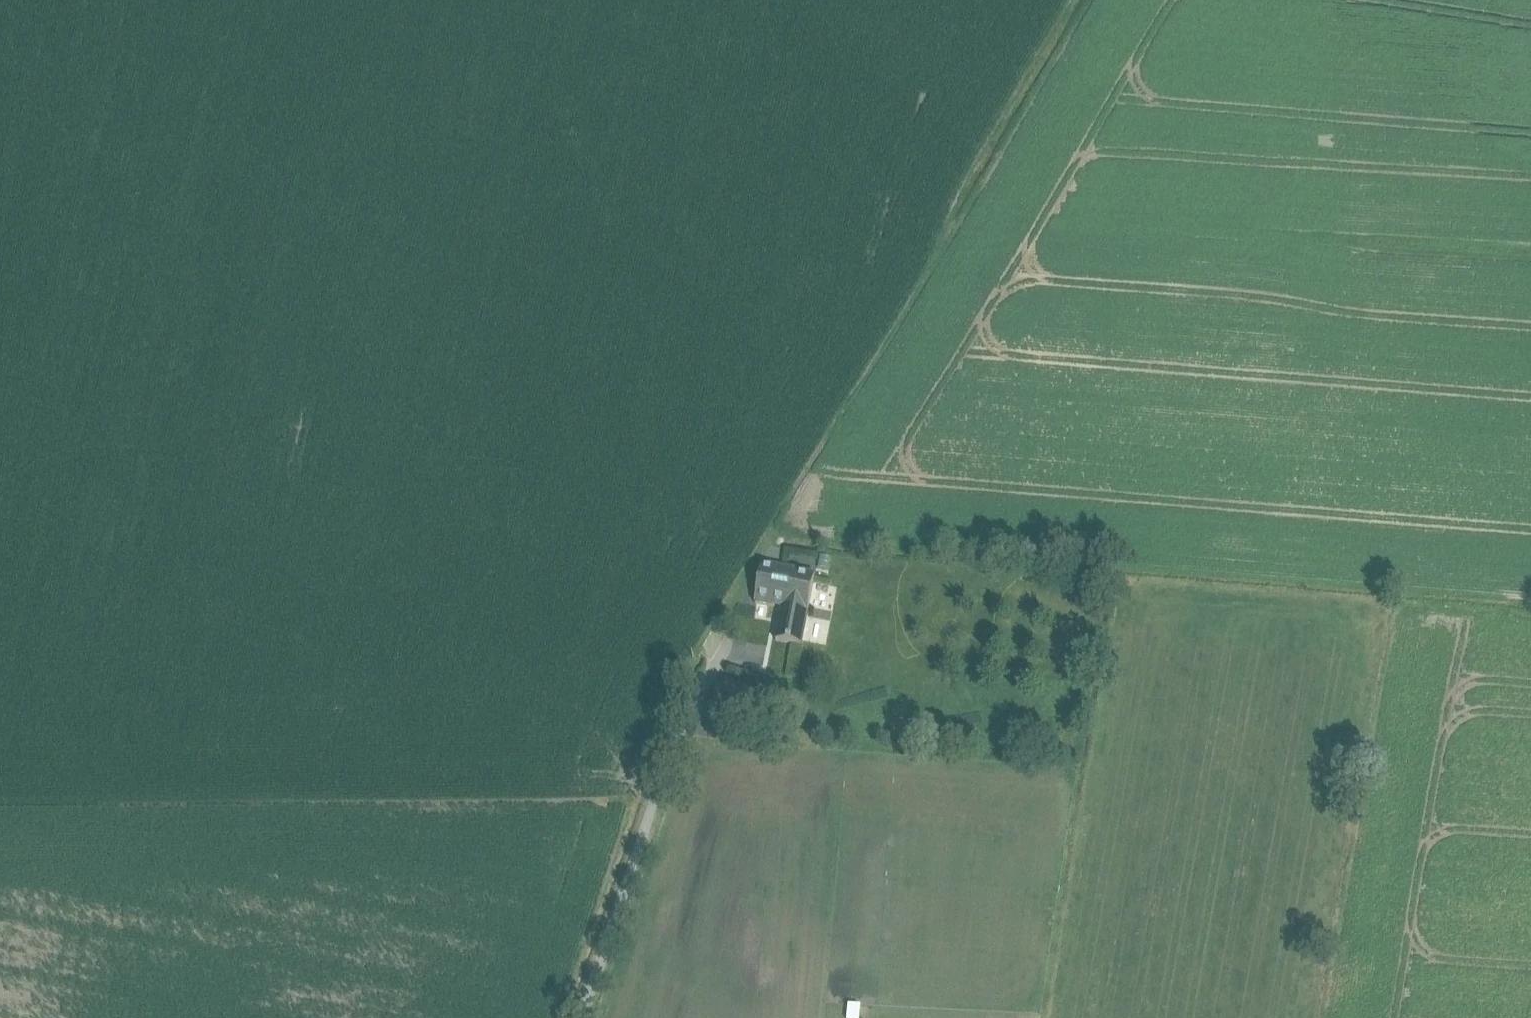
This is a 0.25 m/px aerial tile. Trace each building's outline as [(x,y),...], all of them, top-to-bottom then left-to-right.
[(813,582),(758,573),(753,605),(779,609),(773,646),(801,651),(813,582)] [(846,1005),(845,1017),(858,1017),(859,1005),(846,1005)]
